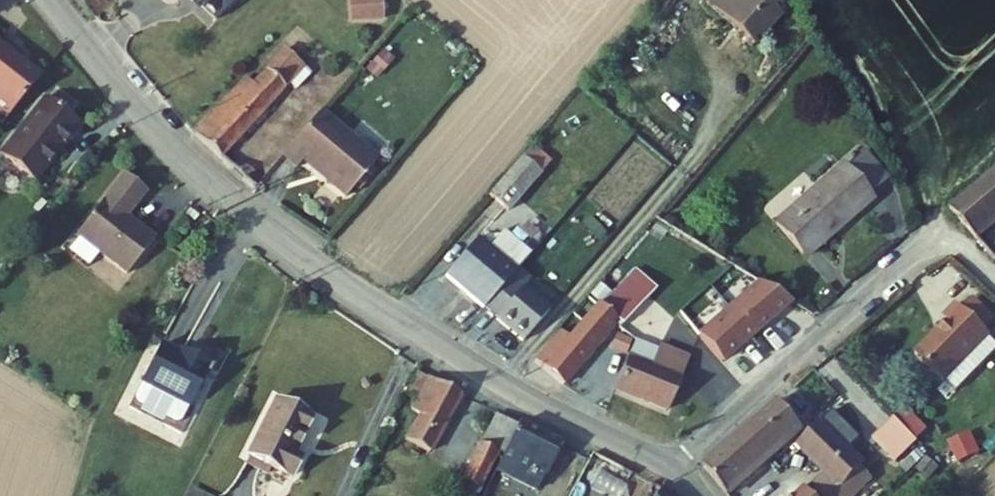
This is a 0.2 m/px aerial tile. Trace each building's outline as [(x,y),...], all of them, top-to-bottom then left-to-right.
[(182,9),(189,2),(216,29),(232,12),(220,0),(173,0),(182,9)] [(232,12),(244,0),(220,0),(232,12)] [(352,19),(382,26),(388,2),(381,0),(357,0),(352,19)] [(756,0),(717,0),(708,11),(756,52),(782,21),(756,0)] [(5,134),(41,87),(0,55),(0,130),(5,134)] [(251,89),(233,108),(239,113),(252,99),(273,117),(287,101),(298,89),(310,76),(289,57),(256,92),(251,89)] [(310,76),(298,89),(305,95),(317,82),(310,76)] [(200,144),(225,168),(268,122),(273,117),(252,99),(239,113),(233,108),(200,144)] [(35,193),(79,135),(66,125),(74,114),(60,103),(52,114),(45,109),(1,167),(35,193)] [(365,153),(323,117),(316,126),(356,162),(365,153)] [(356,162),(316,126),(297,148),(336,184),(356,162)] [(336,184),(297,148),(285,161),(298,174),(305,166),(331,188),(336,184)] [(872,158),(867,152),(781,229),(813,264),(898,188),(895,184),(876,201),(853,175),(872,158)] [(380,166),(365,153),(356,162),(336,184),(331,188),(348,203),(380,166)] [(872,158),(853,175),(876,201),(895,184),(872,158)] [(537,179),(520,165),(487,204),(505,220),(537,179)] [(950,213),(976,245),(994,229),(994,176),(950,213)] [(147,198),(124,180),(78,241),(129,281),(156,244),(127,223),(147,198)] [(509,263),(483,240),(448,282),(486,315),(487,313),(521,274),(537,253),(526,244),(509,263)] [(642,260),(635,254),(621,270),(629,277),(642,260)] [(528,351),(557,316),(530,294),(536,286),(521,274),(487,313),(502,327),(501,329),(528,351)] [(636,279),(622,297),(642,313),(656,294),(636,279)] [(796,305),(765,287),(704,341),(727,367),(796,305)] [(607,317),(601,312),(573,347),(565,341),(542,372),(571,395),(620,332),(625,336),(642,313),(622,297),(607,317)] [(930,334),(909,355),(938,382),(952,394),(973,370),(960,358),(981,336),(979,331),(988,323),(967,301),(957,310),(952,305),(938,319),(942,322),(943,324),(932,336),(930,334)] [(942,322),(930,334),(932,336),(943,324),(942,322)] [(981,336),(960,358),(973,370),(993,349),(981,336)] [(626,360),(631,344),(617,339),(612,355),(626,360)] [(182,430),(194,411),(217,370),(187,354),(185,359),(165,348),(145,385),(136,406),(182,430)] [(641,348),(618,399),(671,421),(694,371),(667,359),(641,348)] [(669,354),(667,359),(694,371),(696,366),(669,354)] [(468,403),(436,385),(417,420),(428,427),(408,463),(428,473),(468,403)] [(252,456),(295,482),(306,463),(295,457),(315,423),(283,404),(252,456)] [(709,476),(729,495),(745,495),(799,443),(837,480),(821,495),(865,495),(876,486),(848,457),(851,453),(843,444),(839,448),(824,434),(814,444),(781,407),(709,476)] [(899,461),(922,439),(898,414),(875,436),(899,461)] [(525,435),(503,422),(488,453),(506,462),(510,465),(514,457),(525,435)] [(565,451),(527,432),(525,435),(514,457),(552,479),(565,451)] [(488,453),(469,487),(485,494),(487,495),(488,495),(506,462),(488,453)] [(552,479),(514,457),(510,465),(503,479),(537,495),(543,495),(552,479)] [(485,494),(469,487),(459,483),(453,495),(484,495),(485,494)]
